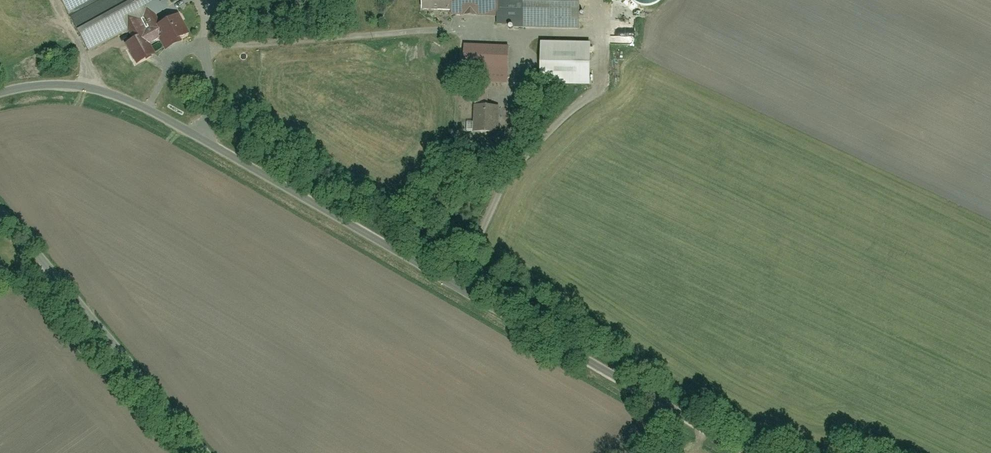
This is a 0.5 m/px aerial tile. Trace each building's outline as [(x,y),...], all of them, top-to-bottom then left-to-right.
[(89,53),(169,9),(164,0),(60,0),(89,53)] [(414,11),(452,12),(452,18),(496,20),(496,24),(581,26),(582,0),(415,0),(414,11)] [(178,15),(152,27),(160,46),(187,34),(178,15)] [(147,25),(124,37),(133,55),(156,43),(147,25)] [(590,44),(541,44),(541,85),(590,85),(590,44)] [(503,52),(465,51),(465,79),(503,79),(503,52)] [(489,102),(489,92),(476,91),(476,102),(489,102)] [(496,103),(476,103),(477,128),(496,128),(496,103)]
